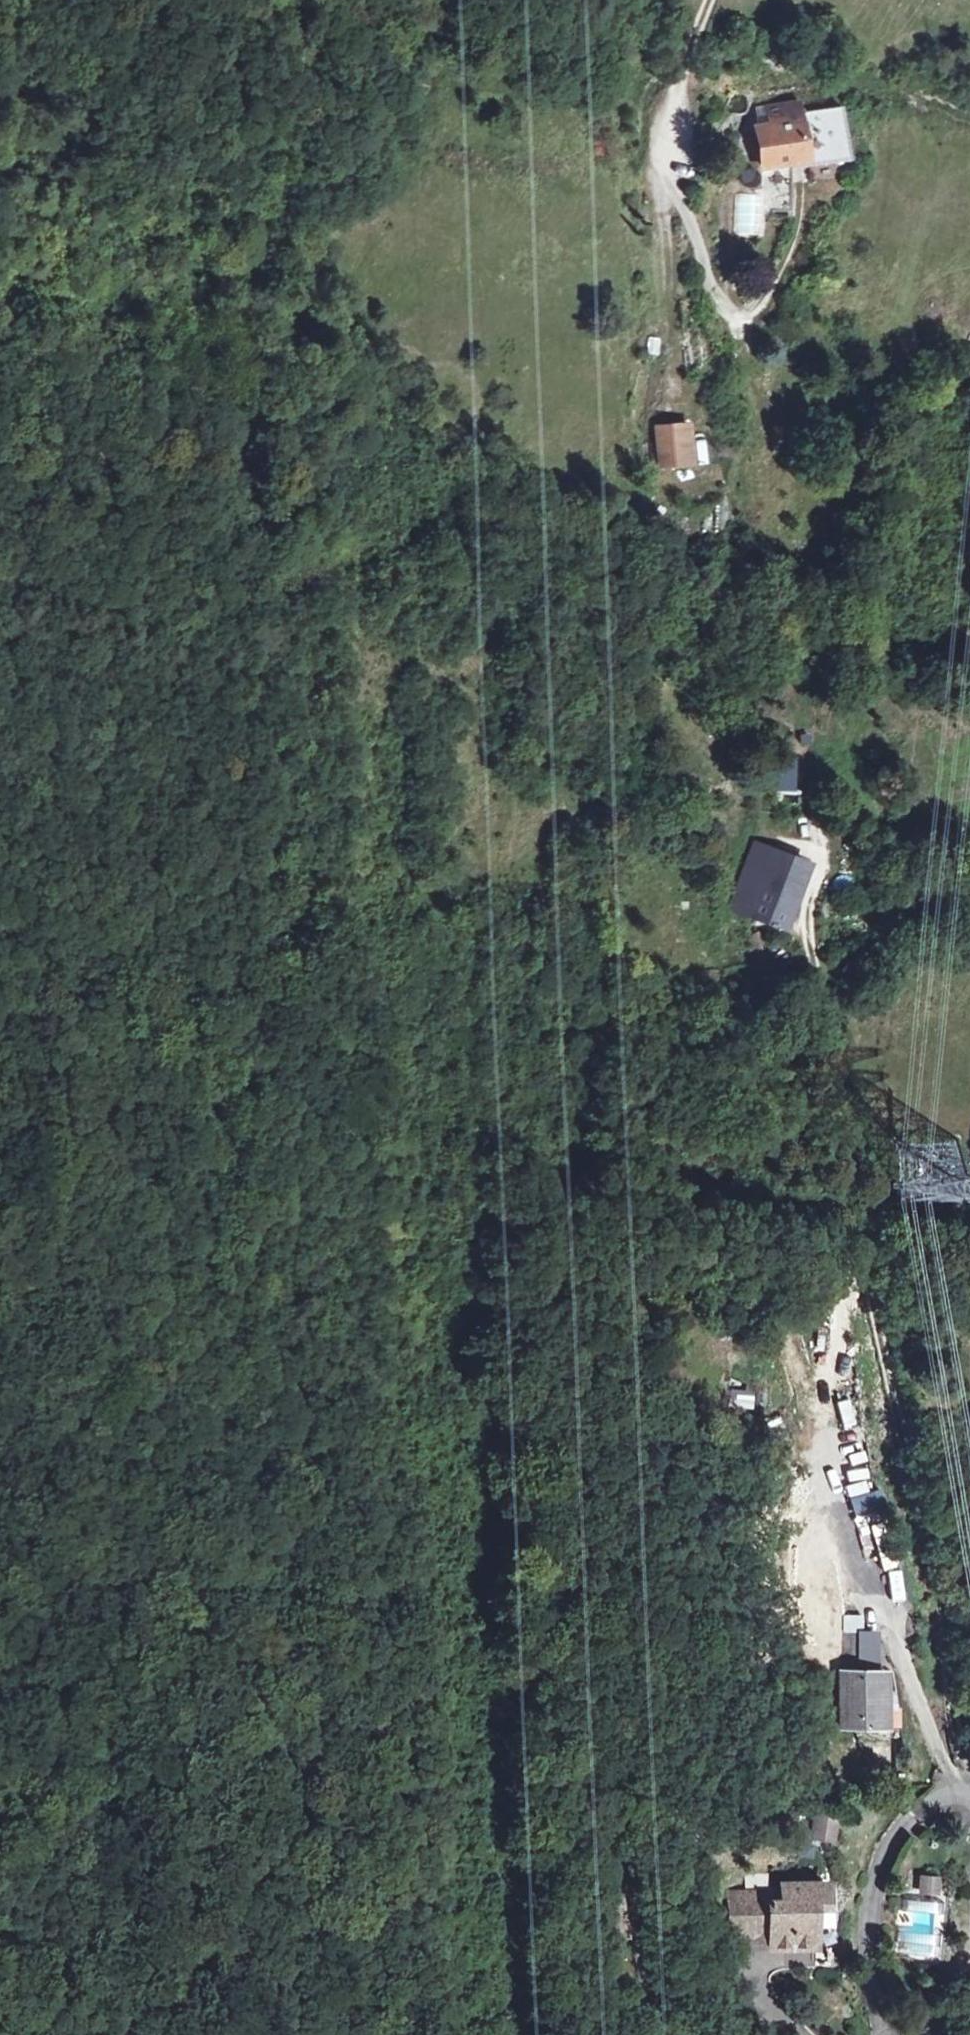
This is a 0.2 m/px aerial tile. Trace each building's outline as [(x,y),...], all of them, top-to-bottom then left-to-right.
[(769,122),(795,119),(793,101),(767,104),(769,122)] [(762,164),(801,159),(795,119),(769,122),(757,124),(762,164)] [(661,462),(692,459),(689,428),(657,430),(661,462)] [(771,759),(778,793),(802,788),(795,754),(771,759)] [(781,843),(775,859),(757,905),(795,917),(813,859),(812,853),(781,843)] [(757,905),(775,859),(754,852),(737,898),(757,905)] [(206,1084),(191,1084),(192,1099),(207,1099),(206,1084)] [(728,1391),(726,1407),(755,1410),(756,1394),(728,1391)] [(882,1477),(849,1485),(856,1517),(890,1509),(882,1477)] [(884,1569),(897,1566),(885,1522),(872,1525),(884,1569)] [(913,1625),(910,1595),(896,1597),(899,1627),(913,1625)] [(883,1630),(860,1632),(861,1662),(885,1661),(883,1630)] [(884,1673),(848,1674),(849,1727),(898,1725),(896,1704),(886,1704),(884,1673)] [(941,1897),(942,1876),(919,1876),(919,1896),(941,1897)] [(772,1936),(772,1939),(772,1951),(820,1949),(820,1911),(831,1905),(830,1882),(779,1883),(779,1895),(733,1896),(732,1937),(772,1936)]
